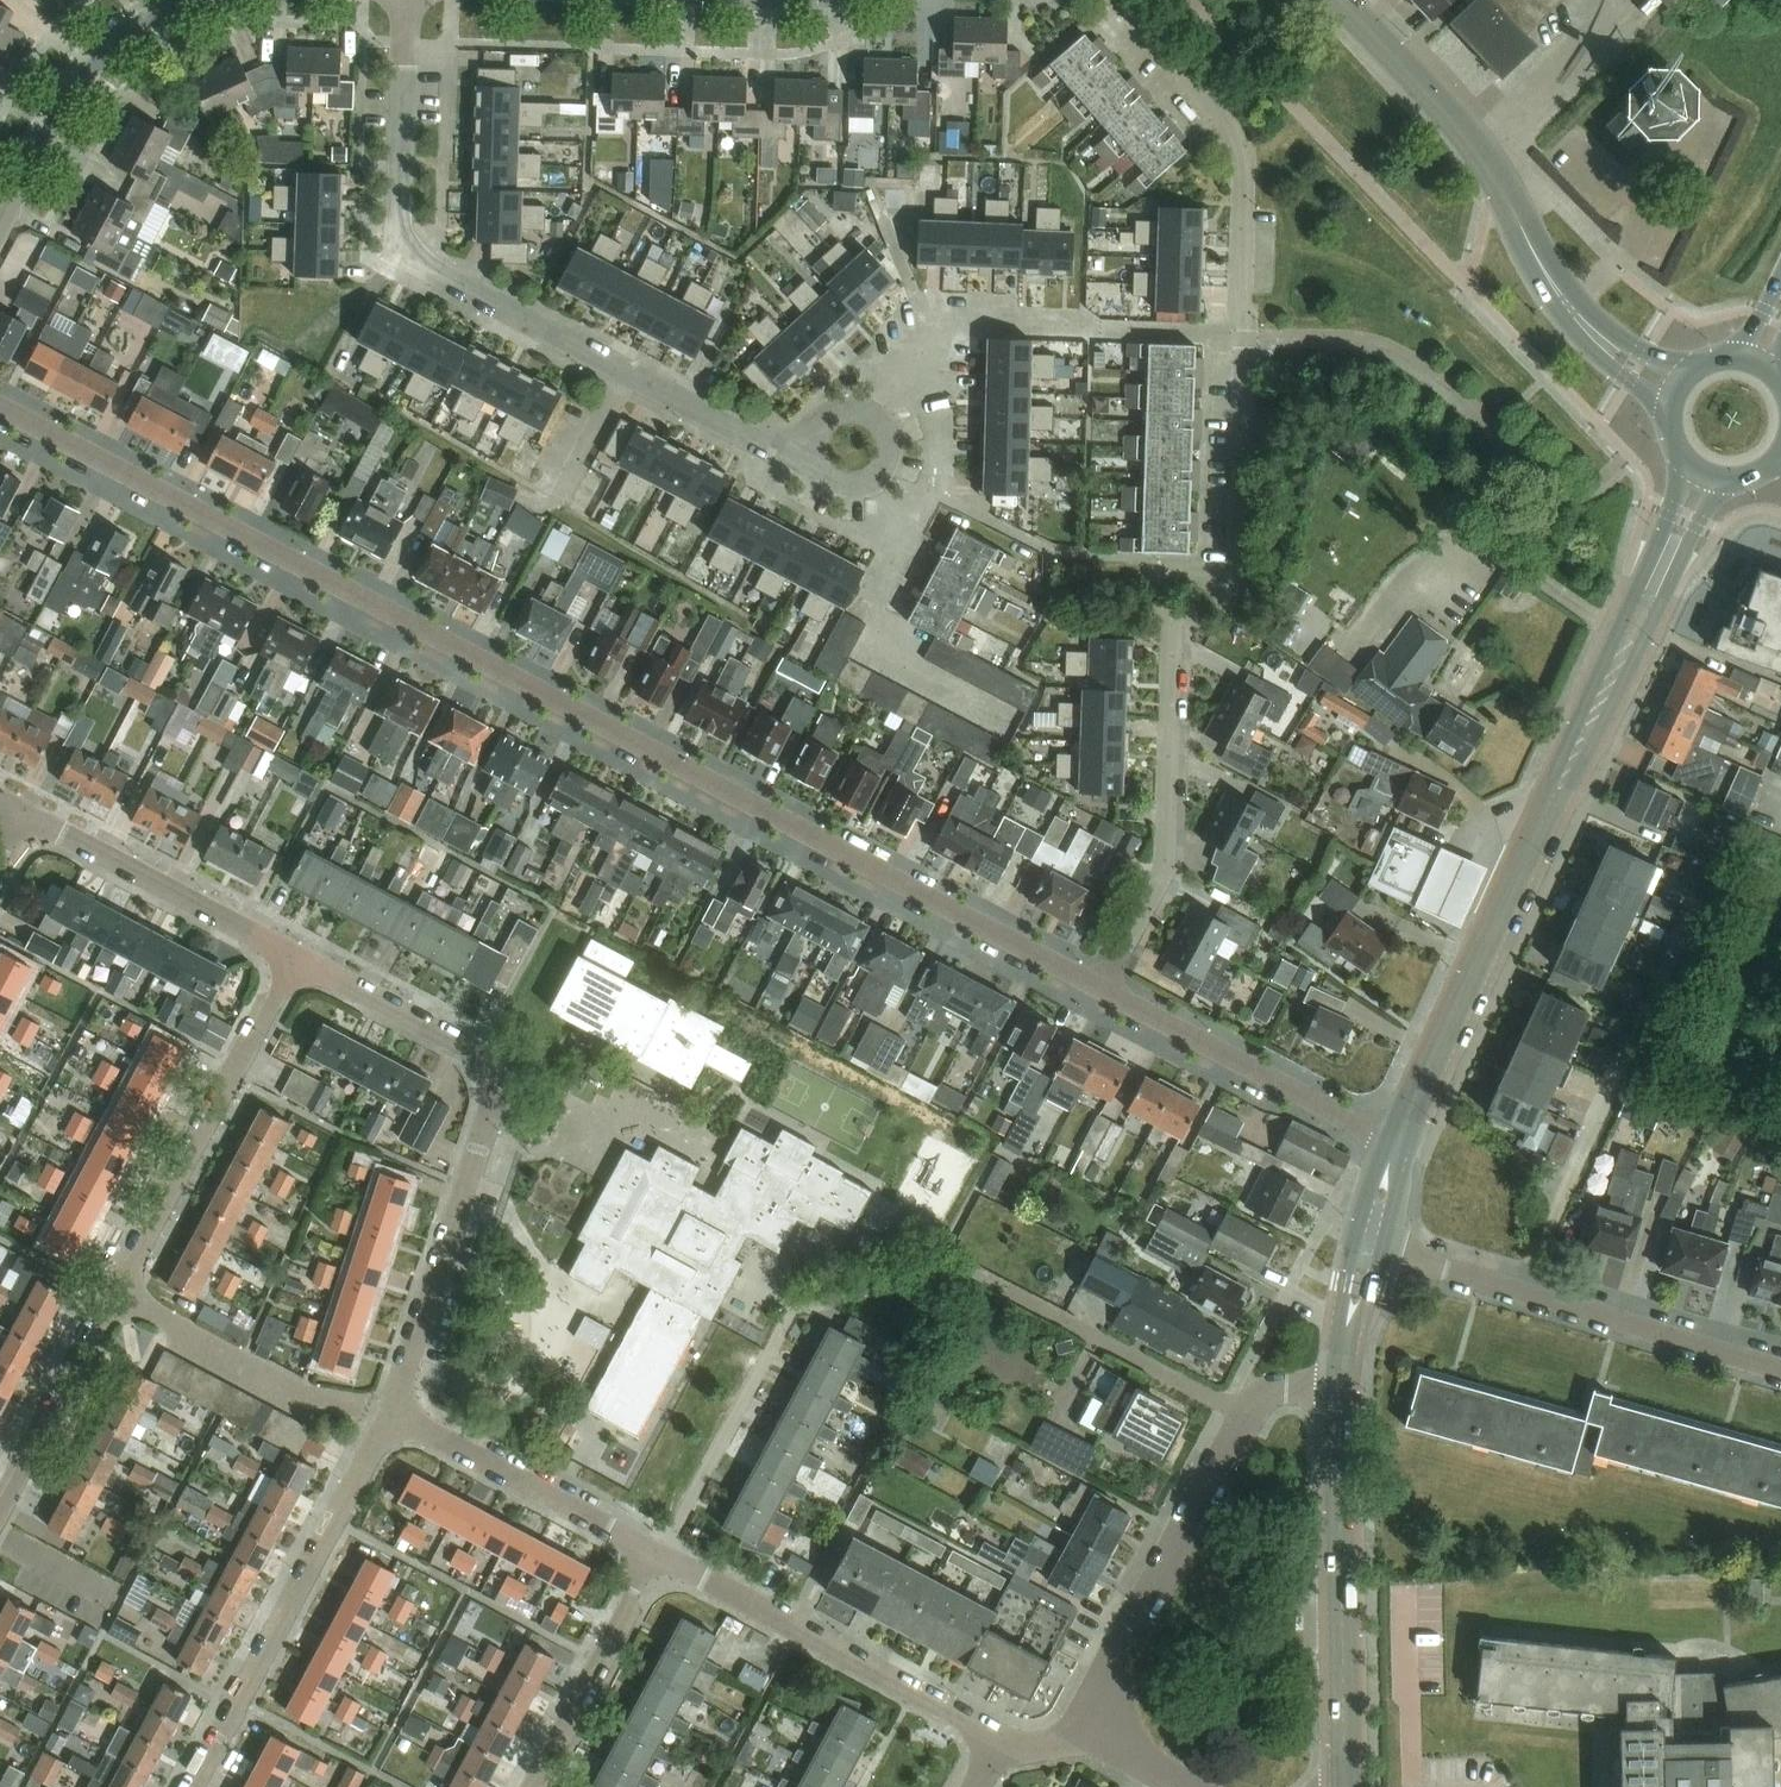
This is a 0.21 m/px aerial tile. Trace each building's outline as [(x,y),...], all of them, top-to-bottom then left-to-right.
[(1432,18),(1452,0),(1415,0),(1432,18)] [(1564,0),(1476,0),(1450,24),(1501,78),(1537,45),(1527,34),(1564,0)] [(1723,7),(1731,0),(1714,0),(1722,8),(1723,7)] [(24,34),(7,25),(14,12),(0,4),(0,34),(18,44),(24,34)] [(980,61),(982,18),(955,18),(954,49),(940,49),(939,76),(966,77),(966,61),(980,61)] [(1020,77),(1021,51),(1007,51),(1008,19),(982,18),(980,61),(994,62),(994,78),(1019,79),(1020,77)] [(1085,33),(1034,78),(1043,88),(1059,74),(1068,85),(1109,49),(1099,37),(1093,43),(1085,33)] [(18,44),(0,34),(0,47),(13,54),(18,44)] [(314,92),(316,49),(289,48),(288,79),(269,78),(274,106),(300,107),(301,91),(314,92)] [(354,110),(355,82),(341,81),(342,50),(316,49),(314,92),(328,92),(327,108),(354,110)] [(1076,95),(1061,108),(1069,118),(1120,73),(1113,65),(1118,60),(1109,49),(1068,85),(1076,95)] [(274,106),(269,78),(252,86),(239,57),(215,68),(232,107),(245,102),(252,117),(274,106)] [(890,102),(892,60),(865,59),(864,90),(850,90),(849,118),(876,118),(876,102),(890,102)] [(1686,115),(1687,95),(1675,83),(1676,59),(1645,59),(1625,79),(1640,97),(1640,110),(1627,97),(1608,116),(1613,121),(1607,127),(1630,151),(1654,127),(1674,127),(1686,115)] [(930,120),(931,92),(917,92),(918,61),(892,60),(890,102),(904,103),(904,119),(930,120)] [(220,113),(232,107),(215,68),(191,79),(204,108),(191,114),(202,139),(227,128),(220,113)] [(477,113),(544,115),(548,115),(548,113),(560,114),(561,104),(520,102),(521,87),(517,87),(517,69),(479,68),(477,113)] [(1120,73),(1069,118),(1077,127),(1092,113),(1101,123),(1142,87),(1133,76),(1127,81),(1120,73)] [(638,118),(640,75),(613,74),(613,93),(595,93),(595,105),(598,105),(597,133),(624,134),(624,117),(638,118)] [(679,135),(679,108),(665,107),(666,76),(640,75),(638,118),(652,118),(652,135),(679,135)] [(720,121),(721,78),(695,77),(694,108),(679,108),(679,135),(705,136),(706,120),(720,121)] [(760,138),(761,111),(746,110),(747,79),(721,78),(720,121),(734,121),(733,137),(760,138)] [(801,123),(802,80),(776,80),(775,111),(761,111),(760,138),(786,139),(787,123),(801,123)] [(841,141),(842,113),(828,113),(829,81),(802,80),(801,123),(815,124),(814,140),(841,141)] [(1110,133),(1095,147),(1103,156),(1153,112),(1146,104),(1152,99),(1142,87),(1101,123),(1110,133)] [(1153,112),(1103,156),(1111,165),(1126,152),(1135,162),(1176,126),(1167,115),(1161,120),(1153,112)] [(477,113),(476,138),(519,140),(519,126),(543,127),(544,115),(477,113)] [(182,154),(194,130),(170,117),(163,129),(135,115),(123,138),(161,158),(167,146),(182,154)] [(1144,172),(1129,186),(1138,196),(1188,151),(1180,142),(1186,137),(1176,126),(1135,162),(1144,172)] [(939,131),(938,151),(967,152),(968,132),(946,132),(939,131)] [(265,158),(274,158),(274,132),(265,132),(265,158)] [(921,134),(919,148),(930,149),(931,135),(921,134)] [(154,170),(161,158),(123,138),(111,162),(138,176),(132,189),(156,201),(169,178),(154,170)] [(518,154),(519,140),(476,138),(475,164),(542,166),(542,154),(518,154)] [(983,145),(983,155),(996,155),(996,145),(983,145)] [(332,148),(332,161),(347,162),(347,148),(332,148)] [(1103,156),(1094,164),(1102,173),(1111,165),(1103,156)] [(541,178),(542,166),(475,164),(475,189),(517,190),(518,177),(541,178)] [(914,180),(915,165),(898,164),(898,179),(914,180)] [(921,166),(921,191),(934,191),(935,167),(921,166)] [(230,170),(219,185),(229,192),(239,177),(230,170)] [(275,186),(275,198),(341,200),(342,184),(347,185),(348,174),(300,172),(299,187),(275,186)] [(845,172),(844,186),(862,187),(863,172),(845,172)] [(125,201),(98,186),(85,210),(138,237),(156,201),(132,189),(125,201)] [(1000,186),(999,199),(1009,200),(1009,186),(1000,186)] [(475,189),(474,200),(480,200),(479,215),(546,218),(546,206),(522,205),(523,191),(517,190),(475,189)] [(920,221),(918,269),(929,269),(929,264),(944,264),(947,198),(935,197),(934,221),(920,221)] [(275,198),(274,210),(298,211),(298,224),(346,226),(346,216),(341,216),(341,200),(275,198)] [(828,222),(808,201),(806,203),(801,198),(792,207),(797,211),(817,232),(828,222)] [(947,198),(944,264),(960,265),(960,271),(970,271),(972,223),(958,222),(959,198),(947,198)] [(972,223),(970,271),(980,271),(980,266),(996,266),(998,200),(986,200),(985,224),(972,223)] [(998,200),(996,266),(1011,267),(1011,273),(1022,273),(1023,231),(1024,225),(1009,224),(1010,201),(998,200)] [(682,201),(678,216),(692,220),(696,205),(682,201)] [(1136,221),(1136,232),(1202,235),(1203,219),(1209,219),(1209,208),(1161,207),(1160,221),(1136,221)] [(1023,231),(1022,273),(1047,274),(1050,208),(1038,208),(1037,231),(1023,231)] [(1050,208),(1047,274),(1073,276),(1075,233),(1060,232),(1061,209),(1050,208)] [(1093,208),(1092,227),(1105,228),(1106,208),(1093,208)] [(129,279),(141,256),(131,251),(138,237),(85,210),(73,233),(88,241),(78,260),(87,264),(90,258),(119,273),(118,274),(129,279)] [(242,217),(229,211),(219,230),(232,237),(242,217)] [(473,231),(473,242),(492,243),(491,259),(503,259),(503,264),(529,265),(529,243),(521,242),(521,229),(546,230),(546,218),(479,215),(479,231),(473,231)] [(551,222),(550,237),(563,237),(563,223),(551,222)] [(717,223),(714,235),(726,238),(729,227),(717,223)] [(274,237),(273,249),(339,251),(340,236),(346,236),(346,226),(298,224),(298,238),(274,237)] [(1136,232),(1136,244),(1160,245),(1159,259),(1207,260),(1207,250),(1202,250),(1202,235),(1136,232)] [(578,248),(555,290),(565,295),(568,290),(582,298),(613,239),(602,233),(591,255),(578,248)] [(613,239),(582,298),(595,305),(593,310),(602,315),(624,272),(612,266),(623,244),(613,239)] [(840,241),(831,249),(876,298),(888,288),(892,292),(900,284),(867,249),(856,259),(840,241)] [(876,241),(868,248),(875,257),(883,249),(876,241)] [(73,259),(47,246),(33,272),(59,286),(73,259)] [(273,249),(273,261),(297,262),(296,276),(344,278),(345,267),(339,267),(339,251),(273,249)] [(831,249),(822,258),(839,275),(828,285),(832,289),(861,320),(869,313),(865,309),(876,298),(831,249)] [(711,251),(707,259),(715,263),(719,255),(711,251)] [(624,272),(602,315),(610,319),(613,314),(627,321),(658,263),(647,257),(636,278),(624,272)] [(1135,272),(1134,284),(1200,286),(1201,270),(1207,271),(1207,260),(1159,259),(1159,273),(1135,272)] [(658,263),(627,321),(641,329),(638,334),(647,339),(669,296),(657,290),(668,268),(658,263)] [(77,267),(70,281),(92,293),(100,279),(77,267)] [(806,280),(797,288),(842,337),(861,320),(832,289),(822,298),(806,280)] [(669,296),(647,339),(656,343),(659,338),(673,345),(703,287),(693,281),(682,302),(669,296)] [(112,282),(108,290),(122,297),(127,289),(112,282)] [(1200,301),(1200,286),(1134,284),(1134,296),(1158,296),(1157,311),(1205,312),(1206,302),(1200,301)] [(703,287),(673,345),(686,353),(684,358),(693,363),(716,320),(703,313),(714,292),(703,287)] [(20,297),(17,303),(23,306),(17,318),(3,310),(0,315),(0,356),(10,361),(28,326),(33,329),(40,316),(43,317),(51,302),(25,288),(20,297)] [(797,288),(789,297),(805,314),(795,324),(823,355),(842,337),(797,288)] [(161,330),(172,308),(146,294),(135,316),(161,330)] [(359,368),(370,374),(401,315),(387,308),(389,303),(380,298),(368,320),(357,340),(371,347),(359,368)] [(235,315),(213,304),(205,320),(227,331),(229,327),(234,329),(239,320),(234,318),(235,315)] [(172,308),(161,330),(176,338),(188,316),(172,308)] [(401,315),(370,374),(380,379),(392,358),(404,364),(426,322),(417,317),(414,322),(401,315)] [(768,315),(760,323),(805,372),(823,355),(795,324),(785,333),(768,315)] [(767,349),(743,371),(769,400),(782,387),(785,390),(805,372),(760,323),(757,320),(748,328),(767,349)] [(426,322),(404,364),(416,371),(405,392),(415,398),(446,339),(432,331),(435,326),(426,322)] [(63,357),(74,336),(48,323),(38,342),(41,343),(27,370),(54,384),(67,359),(63,357)] [(102,348),(90,342),(96,332),(80,324),(74,336),(63,357),(67,359),(54,384),(81,398),(95,370),(92,368),(102,348)] [(214,332),(203,353),(216,359),(227,339),(214,332)] [(984,338),(983,349),(989,349),(989,365),(1055,367),(1055,355),(1031,354),(1032,340),(984,338)] [(446,339),(415,398),(426,403),(437,382),(450,388),(453,383),(472,346),(463,341),(460,346),(446,339)] [(1129,343),(1128,357),(1149,357),(1149,371),(1203,373),(1204,358),(1196,358),(1196,346),(1129,343)] [(472,346),(453,383),(464,389),(453,411),(464,416),(494,357),(472,346)] [(107,412),(122,384),(106,376),(117,356),(102,348),(92,368),(95,370),(81,398),(107,412)] [(1095,352),(1095,369),(1103,369),(1104,352),(1095,352)] [(494,357),(464,416),(474,422),(485,401),(497,407),(517,369),(494,357)] [(983,380),(982,390),(1030,392),(1031,378),(1055,379),(1055,367),(989,365),(988,381),(983,380)] [(517,369),(497,407),(510,413),(499,435),(509,440),(540,381),(517,369)] [(1128,384),(1127,396),(1195,398),(1195,387),(1203,388),(1203,373),(1149,371),(1148,384),(1128,384)] [(178,395),(156,383),(143,377),(129,405),(138,410),(130,424),(155,438),(170,410),(178,395)] [(540,381),(509,440),(520,446),(531,424),(544,431),(563,393),(540,381)] [(359,399),(334,385),(321,407),(331,413),(336,405),(350,414),(359,399)] [(982,390),(982,401),(988,401),(987,416),(1054,418),(1054,406),(1030,406),(1030,392),(982,390)] [(1127,396),(1127,408),(1147,409),(1147,422),(1202,424),(1202,409),(1194,409),(1195,398),(1127,396)] [(230,399),(217,425),(231,432),(244,407),(230,399)] [(262,428),(270,413),(259,407),(252,422),(262,428)] [(200,442),(214,415),(201,408),(194,422),(170,410),(155,438),(181,451),(189,436),(200,442)] [(270,413),(262,428),(273,434),(281,419),(270,413)] [(981,432),(981,442),(1029,443),(1029,429),(1053,430),(1054,418),(987,416),(987,432),(981,432)] [(631,498),(662,439),(622,418),(604,452),(620,460),(618,464),(631,471),(612,507),(621,512),(627,501),(629,501),(631,498)] [(353,476),(342,498),(355,504),(366,485),(397,428),(383,421),(353,476)] [(1126,435),(1125,447),(1193,450),(1193,439),(1201,439),(1202,424),(1147,422),(1146,436),(1126,435)] [(303,441),(297,452),(309,459),(284,506),(309,519),(320,499),(323,497),(331,482),(320,476),(326,466),(321,463),(329,446),(321,442),(324,437),(310,430),(304,441),(303,441)] [(289,466),(297,452),(303,441),(289,433),(276,459),(289,466)] [(240,434),(236,442),(224,435),(208,464),(235,478),(255,442),(240,434)] [(662,439),(631,498),(641,503),(652,482),(665,488),(684,451),(662,439)] [(255,442),(235,478),(262,492),(277,463),(265,457),(269,450),(255,442)] [(981,442),(980,452),(986,452),(986,468),(1052,469),(1052,458),(1028,457),(1029,443),(981,442)] [(1125,447),(1125,459),(1146,460),(1145,474),(1200,476),(1200,461),(1192,460),(1193,450),(1125,447)] [(684,451),(665,488),(677,495),(666,516),(676,521),(707,463),(684,451)] [(414,481),(422,466),(412,461),(404,476),(414,481)] [(707,463),(676,521),(687,527),(698,506),(711,513),(730,475),(707,463)] [(980,483),(979,494),(1027,495),(1028,481),(1052,481),(1052,469),(986,468),(985,483),(980,483)] [(20,481),(0,470),(0,515),(1,516),(20,481)] [(1124,486),(1124,499),(1191,501),(1191,490),(1199,490),(1200,476),(1145,474),(1145,487),(1124,486)] [(362,546),(395,484),(383,477),(368,504),(358,499),(339,533),(362,546)] [(1057,480),(1057,494),(1076,494),(1076,480),(1057,480)] [(393,518),(408,491),(395,484),(362,546),(385,558),(404,523),(393,518)] [(483,499),(513,511),(519,496),(489,484),(483,499)] [(468,530),(462,528),(455,524),(454,525),(452,524),(465,500),(445,490),(438,502),(436,500),(424,523),(426,524),(422,532),(435,539),(433,543),(431,542),(414,575),(438,587),(455,555),(464,538),(468,530)] [(731,493),(708,536),(721,542),(710,564),(720,569),(751,510),(738,503),(740,498),(731,493)] [(424,523),(436,500),(425,495),(413,517),(424,523)] [(62,541),(78,511),(54,498),(49,508),(34,500),(24,518),(39,526),(38,529),(62,541)] [(1124,499),(1123,511),(1144,511),(1143,525),(1198,527),(1198,512),(1191,512),(1191,501),(1124,499)] [(513,511),(509,518),(536,534),(542,525),(516,505),(513,511)] [(751,510),(720,569),(731,575),(742,553),(754,560),(777,517),(768,513),(765,518),(751,510)] [(777,517),(754,560),(767,566),(755,587),(766,593),(797,534),(783,527),(786,522),(777,517)] [(0,521),(0,552),(13,528),(0,521)] [(105,594),(101,591),(110,574),(114,576),(124,558),(119,556),(129,537),(103,524),(87,556),(76,550),(65,572),(63,571),(45,606),(63,616),(70,601),(95,614),(105,594)] [(1122,538),(1122,551),(1189,553),(1190,541),(1197,542),(1198,527),(1143,525),(1143,538),(1122,538)] [(945,534),(938,547),(986,573),(992,561),(1010,570),(1017,559),(957,527),(951,538),(945,534)] [(574,570),(589,543),(573,534),(558,562),(574,570)] [(797,534),(766,593),(776,599),(788,577),(800,584),(822,541),(813,537),(811,542),(797,534)] [(460,599),(491,543),(478,536),(474,543),(464,538),(455,555),(438,587),(460,599)] [(822,541),(800,584),(812,590),(801,611),(811,617),(842,558),(829,551),(831,546),(822,541)] [(503,549),(494,544),(491,543),(460,599),(484,611),(507,567),(496,562),(503,549)] [(585,579),(611,593),(627,563),(589,543),(574,570),(575,571),(566,589),(565,588),(537,640),(557,650),(564,637),(567,636),(576,620),(565,615),(585,579)] [(938,547),(931,561),(937,564),(932,574),(992,605),(998,594),(979,585),(986,573),(938,547)] [(27,595),(45,605),(66,565),(36,549),(27,567),(39,573),(27,595)] [(130,607),(168,627),(177,609),(169,605),(189,569),(161,554),(142,590),(140,589),(130,607)] [(842,558),(811,617),(822,622),(833,601),(846,608),(868,565),(859,560),(856,565),(842,558)] [(1715,649),(1780,673),(1780,577),(1760,570),(1747,605),(1741,603),(1737,615),(1734,614),(1721,650),(1715,648),(1715,649)] [(1505,597),(1516,581),(1503,573),(1492,589),(1505,597)] [(921,580),(914,593),(962,618),(968,606),(986,616),(992,605),(932,574),(927,583),(921,580)] [(194,666),(233,592),(207,578),(189,613),(205,621),(183,661),(194,666)] [(537,640),(565,588),(552,581),(541,601),(530,595),(522,611),(523,614),(515,628),(537,640)] [(1297,587),(1284,607),(1294,614),(1308,594),(1297,587)] [(204,672),(226,632),(240,640),(259,605),(233,592),(194,666),(204,672)] [(960,648),(967,652),(974,640),(955,630),(962,618),(914,593),(907,606),(913,610),(908,620),(937,636),(948,642),(960,648)] [(1008,602),(1003,611),(1017,619),(1021,610),(1008,602)] [(612,680),(631,643),(647,652),(662,622),(630,605),(624,618),(623,617),(614,634),(605,629),(585,665),(612,680)] [(844,612),(838,623),(861,636),(867,624),(844,612)] [(1284,612),(1267,636),(1280,645),(1296,621),(1284,612)] [(662,706),(687,658),(702,665),(725,623),(710,615),(690,651),(675,643),(661,635),(650,655),(655,658),(637,693),(662,706)] [(1413,615),(1383,655),(1399,668),(1420,684),(1451,643),(1413,615)] [(262,701),(301,628),(280,616),(261,652),(270,657),(255,684),(258,685),(252,696),(262,701)] [(14,621),(5,639),(18,646),(27,628),(20,625),(14,621)] [(114,622),(96,656),(109,663),(127,629),(114,622)] [(832,635),(855,647),(861,636),(838,623),(832,635)] [(722,662),(738,631),(724,624),(708,655),(722,662)] [(60,657),(67,643),(53,636),(53,637),(32,626),(28,632),(27,631),(20,643),(38,653),(43,643),(48,646),(46,650),(60,657)] [(302,674),(321,638),(301,628),(262,701),(260,705),(271,711),(293,669),(302,674)] [(813,670),(837,682),(849,659),(855,647),(832,635),(813,670)] [(756,636),(749,647),(767,658),(774,646),(756,636)] [(936,665),(948,642),(937,636),(925,659),(936,665)] [(1067,651),(1066,663),(1133,665),(1134,639),(1091,637),(1091,652),(1067,651)] [(948,671),(960,648),(948,642),(936,665),(948,671)] [(67,643),(60,657),(71,663),(78,649),(67,643)] [(315,744),(359,658),(338,647),(319,684),(328,689),(314,715),(316,716),(304,738),(315,744)] [(971,654),(967,652),(960,648),(948,671),(959,677),(971,654)] [(142,680),(160,690),(175,661),(157,651),(142,680)] [(1379,652),(1350,690),(1406,732),(1409,729),(1424,739),(1423,741),(1426,743),(1443,753),(1444,751),(1447,753),(1467,765),(1476,750),(1473,748),(1484,730),(1447,707),(1446,706),(1445,707),(1429,697),(1433,693),(1420,684),(1399,668),(1383,655),(1379,652)] [(982,660),(971,654),(959,677),(970,683),(982,660)] [(359,658),(315,744),(316,744),(317,742),(327,747),(352,701),(361,706),(380,670),(359,658)] [(706,730),(741,664),(730,658),(715,687),(704,682),(685,718),(706,730)] [(222,659),(197,708),(212,715),(237,667),(222,659)] [(863,666),(849,659),(837,682),(850,689),(863,666)] [(994,666),(982,660),(970,683),(982,689),(994,666)] [(1711,699),(1712,696),(1716,688),(1744,701),(1749,691),(1755,693),(1761,681),(1734,669),(1728,681),(1687,662),(1677,683),(1711,699)] [(1066,663),(1066,675),(1090,676),(1090,689),(1132,691),(1133,665),(1066,663)] [(736,699),(752,669),(741,664),(706,730),(727,741),(746,705),(736,699)] [(100,689),(111,696),(126,673),(114,666),(100,689)] [(874,672),(863,666),(850,689),(861,695),(874,672)] [(1005,672),(994,666),(982,689),(993,695),(1005,672)] [(1317,691),(1326,674),(1311,667),(1303,684),(1317,691)] [(808,672),(801,684),(819,693),(825,681),(808,672)] [(885,678),(874,672),(861,695),(873,701),(885,678)] [(1017,678),(1005,672),(993,695),(1004,701),(1017,678)] [(381,757),(417,689),(395,677),(377,711),(387,717),(369,751),(381,757)] [(897,684),(885,678),(873,701),(884,707),(897,684)] [(1028,684),(1017,678),(1004,701),(1016,707),(1028,684)] [(128,680),(121,693),(134,700),(141,687),(128,680)] [(1220,707),(1257,728),(1264,715),(1279,723),(1293,696),(1263,681),(1256,693),(1234,681),(1220,707)] [(1325,682),(1321,687),(1327,690),(1336,696),(1339,691),(1325,682)] [(1736,737),(1741,725),(1706,709),(1711,699),(1677,683),(1667,705),(1729,733),(1736,737)] [(908,690),(897,684),(884,707),(896,713),(908,690)] [(1039,690),(1028,684),(1016,707),(1027,713),(1039,690)] [(141,687),(134,700),(150,708),(156,695),(141,687)] [(193,695),(187,688),(182,701),(194,707),(195,702),(193,695)] [(421,735),(439,700),(417,689),(381,757),(393,764),(411,730),(421,735)] [(1059,702),(1059,714),(1126,717),(1126,701),(1132,701),(1132,691),(1090,689),(1084,689),(1083,703),(1059,702)] [(226,690),(212,716),(227,724),(241,698),(226,690)] [(896,713),(907,719),(919,696),(908,690),(896,713)] [(1363,729),(1370,717),(1336,696),(1327,690),(1319,702),(1363,729)] [(931,702),(919,696),(907,719),(918,725),(931,702)] [(801,733),(814,708),(794,697),(781,722),(763,712),(744,749),(771,764),(791,728),(801,733)] [(217,725),(218,722),(219,721),(181,702),(166,730),(193,744),(200,729),(211,735),(217,725)] [(942,708),(931,702),(918,725),(930,731),(942,708)] [(1704,734),(1724,743),(1729,733),(1667,705),(1657,726),(1691,742),(1697,731),(1704,734)] [(439,779),(471,718),(448,706),(430,740),(440,745),(426,772),(439,779)] [(28,721),(1,707),(0,709),(0,746),(11,752),(27,722),(28,721)] [(27,722),(11,752),(38,766),(55,733),(65,738),(75,719),(62,713),(59,719),(35,707),(28,721),(27,722)] [(1250,740),(1257,728),(1220,707),(1205,734),(1228,746),(1221,760),(1261,781),(1276,754),(1250,740)] [(942,708),(930,731),(941,737),(953,714),(942,708)] [(965,720),(953,714),(941,737),(952,743),(965,720)] [(1059,714),(1059,726),(1083,727),(1082,741),(1130,742),(1131,732),(1125,732),(1126,717),(1059,714)] [(1307,714),(1297,731),(1307,737),(1313,727),(1317,720),(1307,714)] [(830,750),(843,725),(825,716),(812,740),(809,739),(791,774),(818,789),(837,753),(830,750)] [(1370,717),(1363,729),(1385,745),(1394,734),(1371,716),(1370,717)] [(257,718),(248,735),(276,750),(285,733),(257,718)] [(475,764),(494,730),(471,718),(439,779),(451,785),(465,758),(475,764)] [(976,726),(965,720),(952,743),(964,749),(976,726)] [(238,775),(254,744),(217,725),(211,735),(210,739),(233,751),(225,768),(238,775)] [(975,755),(988,732),(976,726),(964,749),(975,755)] [(1687,752),(1691,742),(1657,726),(1647,748),(1681,764),(1681,763),(1696,769),(1690,784),(1708,792),(1715,778),(1710,775),(1715,765),(1687,752)] [(911,737),(927,745),(932,737),(915,728),(911,737)] [(886,766),(893,770),(910,736),(898,730),(885,756),(865,746),(856,764),(854,762),(835,798),(861,812),(886,766)] [(1697,731),(1691,742),(1699,745),(1704,734),(1697,731)] [(975,755),(987,762),(999,738),(988,732),(975,755)] [(1765,732),(1759,745),(1771,751),(1778,738),(1765,732)] [(1729,733),(1724,743),(1734,748),(1739,738),(1736,737),(1729,733)] [(498,804),(528,748),(503,735),(484,769),(505,780),(501,786),(494,782),(486,798),(498,804)] [(1302,736),(1294,749),(1308,757),(1316,743),(1302,736)] [(913,771),(927,745),(911,737),(893,770),(902,775),(878,820),(906,835),(915,817),(925,822),(934,805),(916,795),(926,778),(913,771)] [(1010,744),(999,738),(987,762),(998,768),(1010,744)] [(1058,754),(1057,766),(1124,768),(1124,752),(1130,753),(1130,742),(1082,741),(1082,755),(1058,754)] [(258,747),(246,770),(267,781),(272,771),(281,776),(289,762),(266,750),(266,751),(258,747)] [(534,795),(552,761),(528,748),(498,804),(509,810),(517,794),(509,790),(513,784),(534,795)] [(86,794),(103,763),(77,749),(60,780),(86,794)] [(109,751),(103,763),(114,769),(121,757),(109,751)] [(1371,752),(1363,767),(1362,771),(1380,777),(1447,810),(1455,794),(1433,783),(1431,780),(1371,752)] [(962,790),(976,763),(965,757),(951,784),(962,790)] [(1776,758),(1771,772),(1780,776),(1780,760),(1776,758)] [(342,760),(332,780),(358,793),(368,773),(342,760)] [(289,762),(281,776),(294,783),(301,768),(289,762)] [(113,808),(129,777),(114,769),(103,763),(86,794),(113,808)] [(1057,766),(1057,778),(1081,778),(1080,793),(1128,794),(1129,784),(1123,783),(1124,768),(1057,766)] [(1745,767),(1737,799),(1756,804),(1764,772),(1745,767)] [(563,839),(593,784),(565,768),(547,803),(563,812),(552,833),(549,831),(544,843),(557,849),(556,852),(556,853),(563,839)] [(376,775),(365,796),(388,809),(400,788),(376,775)] [(1440,826),(1447,810),(1380,777),(1375,787),(1400,800),(1396,808),(1413,816),(1416,814),(1440,826)] [(1672,814),(1679,817),(1685,802),(1670,795),(1671,794),(1640,781),(1625,813),(1665,831),(1672,814)] [(601,832),(620,797),(593,784),(563,839),(556,853),(552,861),(563,867),(574,845),(585,823),(601,832)] [(1031,784),(1022,801),(1043,813),(1053,795),(1031,784)] [(954,860),(991,791),(981,785),(973,800),(962,794),(950,817),(949,816),(933,848),(954,859),(954,860)] [(176,801),(181,793),(169,786),(164,796),(150,789),(134,819),(160,833),(176,801)] [(400,788),(388,810),(411,823),(423,800),(400,788)] [(975,872),(993,839),(985,835),(997,813),(995,812),(1003,797),(991,791),(954,860),(975,872)] [(1214,814),(1252,835),(1259,822),(1274,830),(1286,806),(1257,791),(1250,803),(1227,791),(1214,814)] [(186,847),(203,816),(186,808),(191,798),(181,793),(176,801),(160,833),(186,847)] [(335,830),(346,806),(328,797),(316,820),(335,830)] [(608,883),(646,812),(620,797),(601,832),(617,840),(612,849),(605,862),(606,862),(598,877),(608,883)] [(431,799),(417,826),(443,840),(457,813),(431,799)] [(655,860),(673,826),(646,812),(608,883),(616,887),(620,889),(627,874),(628,874),(639,852),(655,860)] [(484,826),(457,813),(443,840),(470,854),(484,826)] [(1245,848),(1252,835),(1214,814),(1202,838),(1220,848),(1214,862),(1247,880),(1260,856),(1245,848)] [(998,882),(1027,828),(1005,816),(993,839),(975,872),(976,872),(977,871),(998,882)] [(1056,816),(1042,841),(1057,849),(1070,824),(1056,816)] [(232,871),(249,839),(223,825),(206,857),(232,871)] [(1391,825),(1364,884),(1372,888),(1411,906),(1420,910),(1444,849),(1426,840),(1406,831),(1391,825)] [(671,896),(700,840),(673,826),(655,860),(650,869),(665,877),(659,890),(660,890),(653,903),(664,909),(671,896)] [(487,846),(481,856),(484,857),(501,866),(516,838),(497,827),(487,846)] [(1053,913),(1094,837),(1094,836),(1081,828),(1068,852),(1056,874),(1048,870),(1031,901),(1053,913)] [(601,832),(597,840),(599,847),(606,851),(612,849),(617,840),(601,832)] [(1693,858),(1702,862),(1709,847),(1677,834),(1671,849),(1693,858)] [(1084,889),(1089,879),(1098,883),(1116,848),(1094,837),(1053,913),(1075,924),(1092,893),(1084,889)] [(259,885),(275,853),(249,839),(232,871),(259,885)] [(336,866),(341,869),(349,851),(348,851),(352,843),(343,839),(330,863),(307,851),(290,883),(319,898),(336,866)] [(700,840),(671,896),(681,901),(692,880),(709,889),(727,855),(700,840)] [(1488,864),(1440,843),(1411,906),(1420,910),(1460,927),(1488,864)] [(1645,891),(1656,866),(1610,845),(1599,870),(1645,891)] [(515,846),(502,871),(514,877),(515,875),(532,885),(537,876),(521,867),(528,852),(515,846)] [(336,866),(319,898),(347,913),(364,881),(369,883),(377,866),(384,853),(374,848),(367,861),(359,878),(341,869),(336,866)] [(445,854),(436,870),(445,875),(454,858),(445,854)] [(1708,865),(1702,862),(1693,858),(1681,887),(1696,894),(1708,865)] [(457,888),(467,868),(454,861),(444,881),(457,888)] [(727,936),(731,928),(739,913),(752,920),(765,896),(761,894),(771,873),(749,861),(742,874),(741,873),(735,884),(736,885),(726,905),(715,899),(703,922),(714,927),(713,929),(727,936)] [(1708,865),(1696,894),(1710,900),(1723,871),(1708,865)] [(1634,915),(1645,891),(1599,870),(1588,894),(1634,915)] [(364,881),(347,913),(376,929),(393,896),(399,899),(406,881),(397,877),(388,893),(369,883),(364,881)] [(1312,924),(1299,943),(1331,966),(1340,954),(1366,973),(1388,941),(1349,914),(1360,899),(1332,879),(1318,899),(1345,918),(1331,938),(1312,924)] [(593,886),(588,896),(598,901),(605,888),(595,883),(593,886)] [(78,932),(96,900),(67,885),(50,917),(48,916),(40,930),(57,939),(64,924),(78,932)] [(797,930),(815,897),(798,888),(797,891),(787,885),(770,916),(774,918),(771,923),(760,917),(748,940),(760,945),(762,941),(773,946),(785,924),(797,930)] [(517,904),(522,896),(509,889),(505,898),(517,904)] [(393,896),(376,929),(404,944),(422,911),(424,913),(432,895),(425,892),(416,908),(399,899),(393,896)] [(1623,938),(1634,915),(1588,894),(1578,917),(1623,938)] [(432,895),(424,913),(442,922),(451,906),(432,895)] [(456,896),(451,906),(454,907),(460,910),(465,901),(456,896)] [(825,946),(843,912),(815,897),(797,930),(785,953),(775,972),(790,980),(800,961),(796,959),(808,937),(825,946)] [(104,946),(121,913),(96,900),(78,932),(79,932),(72,946),(83,952),(85,953),(92,940),(104,946)] [(1216,952),(1224,937),(1250,951),(1263,928),(1223,906),(1216,918),(1192,905),(1178,932),(1216,952)] [(422,911),(404,944),(433,960),(451,927),(456,930),(463,912),(460,910),(454,907),(445,924),(442,922),(424,913),(422,911)] [(451,927),(433,960),(463,975),(480,942),(486,945),(491,927),(490,926),(498,911),(490,907),(482,922),(483,923),(474,939),(456,930),(451,927)] [(843,912),(825,946),(838,952),(826,975),(837,981),(849,958),(851,960),(868,928),(858,923),(859,920),(843,912)] [(130,960),(148,927),(121,913),(104,946),(105,947),(98,961),(111,968),(118,954),(130,960)] [(1613,962),(1623,938),(1578,917),(1567,941),(1613,962)] [(1277,918),(1267,935),(1278,941),(1288,924),(1277,918)] [(509,989),(540,931),(519,920),(501,954),(486,945),(480,942),(463,975),(492,991),(496,982),(509,989)] [(634,940),(639,929),(623,921),(617,932),(634,940)] [(158,971),(174,941),(148,927),(130,960),(132,961),(124,975),(134,980),(137,982),(146,964),(158,971)] [(866,1010),(901,943),(879,931),(860,966),(871,972),(854,1004),(866,1010)] [(1207,968),(1216,952),(1178,932),(1164,958),(1194,975),(1187,987),(1220,1005),(1232,982),(1207,968)] [(651,933),(645,944),(658,950),(663,938),(651,933)] [(61,947),(37,934),(29,950),(53,963),(58,952),(61,947)] [(693,1084),(723,1025),(672,999),(670,1002),(624,979),(633,961),(593,940),(585,958),(579,955),(552,1009),(643,1056),(642,1058),(693,1084)] [(185,984),(200,955),(174,941),(158,971),(185,984)] [(1602,986),(1613,962),(1567,941),(1556,966),(1602,986)] [(77,962),(83,952),(64,942),(58,952),(77,962)] [(904,989),(923,954),(901,943),(866,1010),(876,1016),(894,983),(904,989)] [(1637,946),(1633,955),(1654,965),(1658,956),(1637,946)] [(0,958),(0,984),(18,994),(31,968),(3,952),(0,958)] [(53,963),(72,973),(77,962),(58,952),(53,963)] [(212,999),(227,969),(200,955),(185,984),(186,985),(177,1002),(185,1005),(183,1008),(179,1015),(184,1018),(178,1029),(200,1041),(208,1026),(195,1019),(200,1011),(194,1003),(195,1001),(199,992),(212,999)] [(941,1007),(960,974),(933,960),(915,993),(917,994),(905,1017),(916,1023),(928,1000),(941,1007)] [(1299,967),(1292,985),(1306,991),(1314,973),(1299,967)] [(129,989),(134,980),(124,975),(124,974),(116,970),(112,980),(129,989)] [(969,1022),(988,988),(960,974),(941,1007),(929,1030),(940,1036),(949,1018),(945,1016),(948,1011),(969,1022)] [(46,976),(40,987),(56,995),(62,984),(46,976)] [(129,989),(112,980),(105,991),(123,1001),(129,989)] [(18,994),(0,984),(0,1018),(4,1020),(19,1028),(24,1018),(9,1009),(18,994)] [(997,1036),(1015,1003),(988,988),(969,1022),(982,1029),(970,1051),(981,1057),(993,1034),(997,1036)] [(1341,1053),(1354,1024),(1339,1017),(1345,1003),(1311,988),(1305,1002),(1318,1008),(1305,1037),(1341,1053)] [(1533,1016),(1579,1037),(1590,1013),(1544,992),(1533,1016)] [(804,996),(790,1023),(811,1034),(825,1007),(804,996)] [(185,1005),(177,1002),(169,997),(164,1007),(179,1015),(185,1005)] [(834,1046),(852,1012),(850,1011),(854,1004),(840,997),(836,1004),(835,1003),(817,1037),(834,1046)] [(928,1000),(916,1023),(929,1030),(941,1007),(928,1000)] [(1259,1004),(1252,1016),(1266,1023),(1273,1011),(1259,1004)] [(174,1025),(179,1015),(164,1007),(158,1017),(174,1025)] [(1018,1117),(1041,1075),(1028,1068),(1032,1061),(1038,1064),(1056,1030),(1025,1013),(1007,1048),(1015,1052),(1005,1072),(1022,1081),(1006,1111),(1018,1117)] [(213,1016),(208,1026),(224,1034),(230,1032),(233,1026),(213,1016)] [(1568,1061),(1579,1037),(1533,1016),(1522,1040),(1568,1061)] [(24,1018),(19,1028),(35,1036),(40,1026),(24,1018)] [(124,1019),(119,1029),(135,1038),(141,1028),(124,1019)] [(889,1031),(872,1022),(853,1057),(871,1066),(889,1031)] [(337,1068),(353,1038),(325,1023),(309,1054),(337,1068)] [(1594,1026),(1588,1040),(1603,1047),(1610,1034),(1594,1026)] [(35,1036),(19,1028),(13,1038),(29,1047),(35,1036)] [(907,1040),(889,1031),(871,1066),(888,1075),(907,1040)] [(157,1033),(143,1059),(172,1075),(185,1049),(157,1033)] [(363,1082),(379,1052),(353,1038),(337,1068),(363,1082)] [(1084,1087),(1101,1054),(1098,1053),(1101,1048),(1089,1042),(1087,1047),(1074,1040),(1053,1081),(1041,1075),(1018,1117),(1029,1123),(1034,1115),(1036,1116),(1051,1088),(1061,1093),(1068,1079),(1084,1087)] [(1557,1085),(1568,1061),(1522,1040),(1511,1064),(1557,1085)] [(78,1046),(74,1055),(84,1060),(89,1051),(78,1046)] [(1593,1050),(1589,1060),(1606,1067),(1610,1057),(1593,1050)] [(389,1096),(405,1066),(379,1052),(363,1082),(389,1096)] [(1101,1054),(1084,1087),(1111,1101),(1128,1068),(1123,1066),(1126,1061),(1115,1056),(1112,1060),(1101,1054)] [(143,1059),(129,1085),(158,1101),(172,1075),(143,1059)] [(120,1070),(104,1061),(99,1072),(115,1080),(120,1070)] [(1546,1109),(1557,1085),(1511,1064),(1501,1088),(1546,1109)] [(389,1096),(414,1109),(398,1138),(426,1153),(451,1107),(425,1093),(432,1080),(405,1066),(389,1096)] [(289,1081),(315,1094),(327,1101),(334,1088),(296,1068),(289,1081)] [(0,1071),(0,1084),(7,1088),(13,1077),(0,1071)] [(99,1072),(93,1082),(109,1090),(115,1080),(99,1072)] [(909,1072),(900,1089),(929,1104),(937,1087),(909,1072)] [(1155,1124),(1172,1092),(1169,1090),(1172,1086),(1161,1080),(1158,1085),(1145,1077),(1128,1109),(1155,1124)] [(308,1107),(315,1094),(289,1081),(283,1093),(308,1107)] [(129,1085),(115,1111),(144,1127),(158,1101),(129,1085)] [(1535,1133),(1546,1109),(1501,1088),(1489,1112),(1535,1133)] [(1627,1089),(1617,1116),(1651,1129),(1661,1102),(1627,1089)] [(954,1090),(946,1105),(958,1112),(966,1097),(954,1090)] [(1182,1138),(1199,1106),(1195,1104),(1197,1100),(1185,1094),(1183,1098),(1172,1092),(1155,1124),(1166,1129),(1182,1138)] [(320,1114),(327,1101),(315,1094),(308,1107),(320,1114)] [(250,1133),(277,1147),(290,1121),(264,1108),(250,1133)] [(1206,1123),(1237,1138),(1244,1124),(1213,1108),(1206,1123)] [(367,1122),(381,1130),(388,1118),(374,1110),(367,1122)] [(77,1111),(72,1122),(130,1153),(144,1127),(115,1111),(107,1126),(77,1111)] [(1093,1156),(1111,1121),(1097,1114),(1079,1149),(1082,1150),(1069,1173),(1080,1179),(1093,1156)] [(998,1115),(991,1129),(1005,1136),(1012,1122),(998,1115)] [(1122,1127),(1111,1121),(1093,1156),(1104,1162),(1122,1127)] [(95,1148),(87,1163),(116,1179),(130,1153),(72,1122),(66,1133),(95,1148)] [(374,1143),(381,1130),(367,1122),(360,1135),(374,1143)] [(1337,1180),(1348,1156),(1332,1148),(1335,1142),(1294,1122),(1277,1156),(1314,1174),(1316,1169),(1337,1180)] [(1284,1161),(1237,1138),(1206,1123),(1199,1136),(1266,1169),(1247,1207),(1287,1227),(1306,1189),(1277,1174),(1284,1161)] [(1155,1124),(1148,1137),(1159,1142),(1166,1129),(1155,1124)] [(1713,1149),(1731,1159),(1745,1135),(1727,1125),(1713,1149)] [(302,1129),(297,1140),(312,1148),(313,1146),(318,1137),(302,1129)] [(774,1146),(742,1129),(724,1162),(732,1167),(716,1197),(693,1185),(702,1169),(659,1147),(651,1162),(626,1149),(578,1240),(586,1244),(569,1276),(603,1294),(616,1270),(650,1289),(585,1411),(637,1439),(702,1317),(712,1322),(743,1264),(736,1260),(748,1238),(780,1255),(798,1221),(815,1230),(822,1217),(853,1233),(875,1191),(844,1175),(845,1173),(813,1156),(817,1148),(783,1130),(774,1146)] [(1547,1156),(1562,1162),(1573,1137),(1559,1130),(1547,1156)] [(263,1172),(277,1147),(250,1133),(237,1158),(263,1172)] [(1173,1145),(1153,1182),(1162,1187),(1168,1176),(1172,1178),(1186,1152),(1173,1145)] [(356,1151),(349,1175),(365,1180),(369,1169),(377,1172),(381,1159),(356,1151)] [(1635,1171),(1635,1169),(1639,1155),(1625,1151),(1609,1209),(1595,1205),(1590,1225),(1584,1223),(1579,1241),(1584,1243),(1584,1245),(1604,1250),(1609,1230),(1612,1231),(1615,1221),(1617,1222),(1629,1183),(1635,1171)] [(237,1158),(223,1185),(249,1199),(263,1172),(237,1158)] [(1001,1158),(983,1192),(997,1199),(1001,1190),(1014,1165),(1001,1158)] [(1679,1163),(1664,1159),(1655,1191),(1669,1195),(1679,1163)] [(1092,1161),(1084,1176),(1093,1181),(1101,1166),(1092,1161)] [(87,1163),(73,1189),(102,1205),(116,1179),(87,1163)] [(66,1173),(49,1164),(44,1175),(60,1183),(66,1173)] [(1635,1169),(1635,1171),(1629,1183),(1617,1222),(1615,1221),(1612,1231),(1609,1230),(1604,1250),(1628,1257),(1652,1174),(1635,1169)] [(1660,1217),(1673,1223),(1696,1175),(1684,1169),(1660,1217)] [(281,1170),(276,1180),(291,1188),(296,1178),(281,1170)] [(383,1173),(375,1198),(404,1207),(412,1182),(383,1173)] [(44,1175),(39,1185),(55,1193),(60,1183),(44,1175)] [(276,1180),(271,1189),(285,1197),(291,1188),(276,1180)] [(1767,1220),(1780,1224),(1780,1223),(1780,1185),(1777,1184),(1767,1218),(1767,1220)] [(236,1224),(249,1199),(223,1185),(209,1210),(236,1224)] [(1141,1197),(1136,1208),(1149,1214),(1161,1191),(1154,1187),(1147,1201),(1141,1197)] [(73,1189),(59,1215),(88,1231),(102,1205),(73,1189)] [(1762,1189),(1758,1203),(1745,1199),(1741,1211),(1738,1210),(1730,1239),(1748,1245),(1753,1225),(1760,1228),(1765,1220),(1773,1193),(1762,1189)] [(375,1198),(367,1222),(396,1232),(404,1207),(375,1198)] [(335,1219),(351,1224),(355,1214),(338,1208),(335,1219)] [(1168,1209),(1158,1228),(1207,1254),(1212,1242),(1213,1242),(1263,1270),(1276,1245),(1258,1236),(1260,1232),(1228,1214),(1217,1234),(1168,1209)] [(245,1229),(236,1224),(209,1210),(196,1235),(222,1249),(230,1234),(240,1239),(245,1229)] [(1689,1276),(1707,1213),(1697,1210),(1691,1234),(1673,1229),(1662,1269),(1689,1276)] [(1716,1284),(1728,1245),(1711,1240),(1718,1216),(1707,1213),(1689,1276),(1716,1284)] [(21,1215),(15,1226),(31,1235),(37,1224),(21,1215)] [(59,1215),(45,1241),(74,1257),(88,1231),(59,1215)] [(348,1235),(351,1224),(335,1219),(332,1230),(348,1235)] [(254,1221),(249,1231),(265,1239),(270,1229),(254,1221)] [(367,1222),(357,1254),(385,1263),(396,1232),(367,1222)] [(1157,1230),(1145,1253),(1174,1268),(1191,1278),(1195,1277),(1200,1280),(1190,1299),(1234,1323),(1244,1304),(1239,1301),(1245,1291),(1206,1270),(1205,1272),(1200,1269),(1207,1257),(1206,1256),(1207,1254),(1158,1228),(1157,1230)] [(249,1231),(244,1241),(260,1249),(265,1239),(249,1231)] [(1127,1242),(1109,1232),(1104,1240),(1123,1250),(1127,1242)] [(1780,1272),(1780,1236),(1777,1234),(1769,1261),(1759,1258),(1749,1294),(1773,1301),(1780,1272)] [(196,1235),(183,1261),(209,1274),(222,1249),(196,1235)] [(357,1254),(349,1278),(377,1288),(385,1263),(357,1254)] [(1114,1325),(1163,1351),(1166,1353),(1169,1348),(1187,1357),(1189,1352),(1213,1365),(1229,1336),(1205,1323),(1207,1319),(1190,1309),(1192,1306),(1098,1255),(1081,1288),(1122,1310),(1114,1325)] [(11,1297),(26,1305),(51,1318),(70,1283),(22,1257),(15,1270),(23,1275),(11,1297)] [(183,1261),(170,1284),(196,1298),(209,1274),(183,1261)] [(341,1269),(325,1263),(321,1273),(338,1279),(341,1269)] [(243,1278),(228,1270),(222,1280),(237,1288),(243,1278)] [(1773,1301),(1780,1303),(1780,1272),(1773,1301)] [(321,1273),(318,1284),(334,1290),(338,1279),(321,1273)] [(349,1278),(341,1303),(369,1312),(377,1288),(349,1278)] [(222,1280),(217,1290),(232,1298),(237,1288),(222,1280)] [(289,1281),(286,1287),(304,1294),(306,1287),(289,1281)] [(0,1290),(0,1300),(6,1303),(13,1289),(3,1284),(0,1290)] [(341,1303),(330,1334),(359,1343),(369,1312),(341,1303)] [(38,1343),(51,1318),(26,1305),(13,1331),(38,1343)] [(611,1331),(584,1316),(573,1337),(600,1351),(611,1331)] [(320,1322),(304,1317),(302,1325),(317,1330),(320,1322)] [(230,1319),(223,1333),(243,1343),(250,1329),(230,1319)] [(302,1325),(297,1338),(313,1343),(317,1330),(302,1325)] [(13,1331),(12,1331),(0,1326),(0,1359),(23,1371),(38,1343),(13,1331)] [(832,1328),(817,1356),(849,1374),(846,1378),(864,1385),(869,1376),(852,1367),(864,1345),(832,1328)] [(350,1372),(359,1343),(330,1334),(321,1362),(350,1372)] [(1070,1339),(1054,1344),(1057,1355),(1073,1350),(1070,1339)] [(258,1344),(254,1354),(268,1360),(272,1350),(258,1344)] [(166,1352),(159,1365),(152,1378),(166,1386),(180,1359),(166,1352)] [(837,1395),(846,1378),(849,1374),(817,1356),(801,1385),(833,1402),(831,1406),(849,1413),(854,1404),(837,1395)] [(9,1397),(23,1371),(0,1359),(0,1392),(9,1397)] [(178,1392),(192,1366),(180,1359),(166,1386),(178,1392)] [(190,1399),(205,1372),(192,1366),(178,1392),(190,1399)] [(119,1397),(144,1411),(151,1399),(175,1412),(183,1397),(134,1371),(119,1397)] [(202,1405),(216,1379),(205,1372),(190,1399),(202,1405)] [(1711,1487),(1780,1507),(1780,1450),(1610,1403),(1613,1394),(1595,1389),(1586,1420),(1421,1373),(1406,1426),(1589,1477),(1596,1455),(1711,1487)] [(214,1412),(228,1385),(216,1379),(202,1405),(214,1412)] [(1121,1383),(1099,1424),(1130,1440),(1133,1442),(1146,1449),(1148,1449),(1162,1457),(1181,1422),(1163,1413),(1167,1407),(1121,1383)] [(226,1418),(240,1391),(228,1385),(214,1412),(226,1418)] [(801,1385),(786,1414),(818,1431),(816,1436),(834,1442),(839,1433),(822,1424),(831,1406),(833,1402),(801,1385)] [(238,1424),(252,1398),(240,1391),(226,1418),(238,1424)] [(9,1397),(0,1392),(0,1413),(9,1397)] [(160,1419),(144,1411),(119,1397),(105,1423),(131,1436),(138,1422),(154,1430),(160,1419)] [(250,1431),(264,1404),(252,1398),(238,1424),(250,1431)] [(261,1437),(275,1410),(264,1404),(250,1431),(261,1437)] [(273,1443),(287,1417),(275,1410),(261,1437),(273,1443)] [(169,1432),(176,1417),(165,1412),(158,1426),(169,1432)] [(786,1414),(770,1443),(803,1461),(800,1465),(818,1471),(823,1462),(806,1453),(816,1436),(818,1431),(786,1414)] [(176,1417),(169,1432),(179,1437),(186,1422),(176,1417)] [(286,1450),(300,1423),(287,1417),(273,1443),(286,1450)] [(130,1437),(131,1436),(105,1423),(91,1449),(116,1462),(123,1449),(141,1459),(148,1446),(130,1437)] [(286,1450),(298,1456),(298,1457),(313,1430),(300,1423),(286,1450)] [(1047,1424),(1033,1449),(1081,1474),(1095,1450),(1047,1424)] [(236,1447),(215,1435),(209,1446),(213,1447),(209,1454),(222,1461),(225,1455),(238,1462),(242,1454),(236,1447)] [(301,1494),(305,1487),(315,1468),(265,1442),(258,1455),(283,1468),(276,1481),(301,1494)] [(770,1443),(755,1472),(787,1489),(785,1494),(803,1500),(808,1491),(791,1482),(800,1465),(803,1461),(770,1443)] [(904,1446),(895,1462),(909,1470),(919,1454),(904,1446)] [(103,1488),(116,1462),(91,1449),(78,1475),(103,1488)] [(245,1473),(252,1460),(242,1454),(235,1468),(245,1473)] [(252,1460),(245,1473),(256,1479),(263,1465),(252,1460)] [(1001,1472),(979,1460),(969,1479),(991,1491),(1001,1472)] [(1016,1460),(1010,1470),(1025,1478),(1030,1468),(1016,1460)] [(140,1484),(148,1470),(137,1464),(129,1479),(140,1484)] [(148,1470),(140,1484),(150,1490),(154,1482),(157,1475),(148,1470)] [(755,1472),(740,1500),(773,1517),(770,1522),(789,1528),(793,1520),(776,1511),(785,1494),(787,1489),(755,1472)] [(154,1482),(150,1490),(170,1500),(179,1483),(159,1473),(157,1475),(154,1482)] [(88,1514),(103,1488),(78,1475),(64,1501),(88,1514)] [(415,1475),(400,1501),(426,1515),(440,1488),(415,1475)] [(287,1520),(301,1494),(276,1481),(262,1508),(287,1520)] [(1067,1501),(1122,1531),(1131,1515),(1113,1505),(1115,1501),(1083,1484),(1077,1494),(1072,1491),(1067,1501)] [(440,1488),(426,1515),(451,1528),(465,1502),(440,1488)] [(210,1512),(214,1505),(186,1490),(182,1498),(210,1512)] [(860,1526),(873,1501),(861,1495),(848,1520),(860,1526)] [(206,1519),(210,1512),(182,1498),(177,1507),(205,1522),(206,1519)] [(254,1519),(247,1532),(273,1546),(287,1520),(262,1508),(249,1500),(242,1513),(254,1519)] [(740,1500),(724,1529),(744,1540),(740,1547),(773,1559),(778,1548),(761,1539),(770,1522),(773,1517),(740,1500)] [(74,1540),(88,1514),(64,1501),(49,1527),(74,1540)] [(1108,1556),(1122,1531),(1067,1501),(1061,1511),(1083,1523),(1075,1537),(1108,1556)] [(465,1502),(451,1528),(476,1542),(490,1515),(465,1502)] [(217,1525),(225,1511),(215,1506),(214,1505),(210,1512),(206,1519),(207,1520),(217,1525)] [(901,1536),(906,1526),(877,1510),(871,1520),(901,1536)] [(231,1524),(235,1517),(225,1511),(217,1525),(227,1531),(231,1524)] [(101,1512),(98,1518),(106,1523),(109,1517),(101,1512)] [(490,1515),(476,1542),(501,1555),(516,1529),(490,1515)] [(113,1536),(120,1522),(109,1517),(106,1523),(102,1530),(113,1536)] [(120,1522),(113,1536),(123,1541),(130,1528),(120,1522)] [(770,1522),(761,1539),(778,1548),(789,1528),(770,1522)] [(418,1528),(408,1523),(395,1547),(405,1552),(410,1544),(418,1528)] [(227,1531),(224,1538),(240,1546),(234,1559),(259,1572),(273,1546),(247,1532),(241,1529),(235,1526),(231,1524),(227,1531)] [(940,1557),(946,1548),(906,1526),(901,1536),(940,1557)] [(429,1534),(418,1528),(410,1544),(420,1549),(429,1534)] [(527,1569),(541,1543),(516,1529),(501,1555),(527,1569)] [(1032,1546),(1031,1547),(1011,1535),(1004,1547),(1025,1559),(1054,1576),(1050,1582),(1066,1591),(1081,1599),(1084,1595),(1086,1596),(1095,1580),(1040,1550),(1032,1546)] [(1108,1556),(1075,1537),(1066,1553),(1036,1537),(1032,1546),(1040,1550),(1095,1580),(1108,1556)] [(854,1538),(826,1591),(845,1601),(873,1548),(854,1538)] [(552,1582),(566,1556),(541,1543),(527,1569),(520,1582),(530,1588),(537,1574),(552,1582)] [(979,1556),(1014,1575),(1028,1583),(1019,1578),(1025,1566),(985,1544),(979,1556)] [(462,1568),(470,1553),(461,1548),(453,1563),(462,1568)] [(873,1548),(845,1601),(905,1633),(934,1580),(873,1548)] [(1000,1589),(1005,1579),(953,1551),(948,1561),(1000,1589)] [(469,1580),(481,1558),(470,1553),(462,1568),(458,1574),(469,1580)] [(793,1553),(788,1563),(809,1574),(814,1564),(793,1553)] [(178,1571),(182,1564),(166,1555),(162,1563),(178,1572),(178,1571)] [(197,1563),(189,1577),(200,1583),(203,1576),(245,1598),(259,1572),(234,1559),(228,1556),(222,1566),(210,1560),(205,1568),(197,1563)] [(552,1582),(564,1589),(577,1596),(592,1570),(566,1556),(552,1582)] [(178,1571),(189,1577),(197,1563),(186,1557),(186,1558),(182,1564),(178,1571)] [(369,1559),(356,1585),(382,1599),(396,1574),(369,1559)] [(117,1566),(113,1574),(125,1581),(129,1573),(117,1566)] [(146,1607),(159,1581),(144,1573),(130,1599),(146,1607)] [(1078,1609),(1028,1583),(1014,1575),(1014,1576),(1015,1576),(1009,1585),(994,1613),(967,1666),(1029,1700),(1078,1609)] [(211,1595),(204,1609),(231,1624),(245,1598),(203,1576),(200,1583),(197,1587),(211,1595)] [(503,1590),(523,1601),(530,1588),(520,1582),(510,1577),(503,1590)] [(1749,1605),(1764,1604),(1763,1579),(1748,1579),(1749,1605)] [(934,1580),(905,1633),(967,1666),(994,1613),(934,1580)] [(356,1585),(342,1610),(369,1624),(382,1599),(356,1585)] [(394,1606),(410,1614),(416,1602),(400,1593),(394,1606)] [(36,1613),(11,1600),(0,1620),(0,1630),(21,1641),(29,1626),(51,1638),(58,1625),(36,1613)] [(570,1609),(559,1603),(551,1618),(562,1624),(570,1609)] [(218,1650),(231,1624),(204,1609),(197,1606),(184,1632),(192,1637),(218,1650)] [(404,1624),(410,1614),(394,1606),(388,1616),(404,1624)] [(162,1628),(169,1615),(158,1609),(151,1622),(162,1628)] [(342,1610),(328,1635),(355,1650),(369,1624),(342,1610)] [(140,1642),(147,1625),(122,1614),(115,1631),(140,1642)] [(169,1615),(162,1628),(172,1634),(179,1621),(169,1615)] [(701,1665),(698,1672),(716,1678),(720,1670),(726,1673),(731,1665),(720,1658),(716,1666),(704,1660),(717,1637),(684,1619),(669,1648),(701,1665)] [(21,1641),(0,1630),(0,1662),(38,1682),(8,1665),(21,1641)] [(328,1635),(315,1661),(342,1675),(355,1650),(328,1635)] [(469,1646),(451,1636),(439,1660),(456,1669),(469,1646)] [(1766,1679),(1767,1685),(1755,1687),(1754,1680),(1723,1685),(1723,1687),(1716,1688),(1714,1673),(1675,1673),(1677,1657),(1645,1654),(1484,1636),(1478,1695),(1493,1696),(1492,1702),(1616,1716),(1617,1709),(1627,1710),(1627,1727),(1621,1727),(1622,1786),(1774,1786),(1773,1752),(1772,1752),(1772,1737),(1780,1735),(1780,1677),(1766,1679)] [(204,1676),(218,1650),(192,1637),(179,1662),(204,1676)] [(473,1649),(485,1655),(500,1663),(506,1653),(479,1638),(473,1649)] [(44,1662),(52,1648),(43,1643),(34,1656),(44,1662)] [(541,1685),(555,1659),(528,1645),(514,1671),(541,1685)] [(368,1657),(382,1665),(387,1655),(373,1647),(368,1657)] [(52,1648),(44,1662),(55,1667),(62,1653),(52,1648)] [(669,1648),(653,1676),(685,1693),(683,1699),(701,1706),(706,1697),(689,1688),(698,1672),(701,1665),(669,1648)] [(485,1655),(480,1664),(495,1672),(500,1663),(485,1655)] [(377,1674),(382,1665),(368,1657),(363,1666),(377,1674)] [(315,1661),(301,1686),(328,1700),(342,1675),(315,1661)] [(38,1682),(0,1662),(0,1680),(1,1679),(18,1688),(19,1686),(32,1693),(38,1682)] [(118,1671),(103,1662),(95,1677),(110,1685),(118,1671)] [(752,1666),(744,1682),(760,1690),(768,1675),(752,1666)] [(527,1710),(541,1685),(514,1671),(501,1696),(527,1710)] [(434,1675),(428,1688),(444,1696),(451,1683),(434,1675)] [(653,1676),(638,1705),(671,1722),(668,1728),(686,1734),(690,1725),(674,1717),(683,1699),(685,1693),(653,1676)] [(122,1703),(130,1689),(119,1684),(112,1697),(122,1703)] [(178,1724),(192,1697),(167,1684),(153,1710),(178,1724)] [(301,1686),(288,1711),(314,1726),(328,1700),(301,1686)] [(133,1708),(136,1702),(140,1695),(130,1689),(122,1703),(133,1708)] [(828,1692),(823,1702),(839,1711),(830,1728),(828,1733),(860,1750),(875,1721),(855,1710),(859,1704),(828,1692)] [(473,1713),(479,1703),(465,1695),(459,1706),(473,1713)] [(344,1696),(339,1706),(354,1714),(359,1704),(344,1696)] [(514,1735),(527,1710),(501,1696),(494,1709),(480,1701),(479,1703),(473,1713),(475,1714),(487,1721),(514,1735)] [(638,1705),(623,1734),(656,1751),(653,1757),(670,1763),(675,1754),(658,1745),(668,1728),(671,1722),(638,1705)] [(339,1706),(334,1715),(361,1730),(366,1720),(354,1714),(339,1706)] [(475,1714),(473,1713),(459,1706),(454,1716),(470,1725),(475,1714)] [(164,1750),(178,1724),(153,1710),(139,1736),(164,1750)] [(65,1713),(59,1726),(73,1733),(78,1722),(79,1720),(65,1713)] [(432,1724),(411,1714),(403,1730),(424,1741),(432,1724)] [(760,1718),(753,1731),(767,1739),(775,1726),(760,1718)] [(43,1719),(36,1733),(44,1737),(51,1723),(49,1722),(43,1719)] [(10,1726),(0,1721),(0,1738),(3,1740),(10,1726)] [(501,1760),(514,1735),(487,1721),(474,1746),(501,1760)] [(812,1721),(807,1731),(824,1740),(816,1756),(812,1761),(845,1778),(860,1750),(828,1733),(830,1728),(812,1721)] [(10,1726),(3,1740),(14,1746),(21,1732),(10,1726)] [(150,1775),(164,1750),(139,1736),(122,1727),(108,1753),(125,1762),(150,1775)] [(60,1753),(68,1739),(55,1732),(47,1746),(60,1753)] [(670,1763),(653,1757),(656,1751),(623,1734),(608,1762),(641,1779),(637,1786),(641,1786),(658,1786),(660,1783),(670,1763)] [(274,1736),(261,1762),(287,1776),(294,1764),(309,1773),(310,1770),(324,1777),(330,1766),(274,1736)] [(402,1738),(397,1747),(407,1753),(412,1743),(402,1738)] [(501,1760),(474,1746),(463,1740),(459,1748),(452,1752),(446,1749),(440,1760),(460,1771),(487,1785),(501,1760)] [(436,1744),(431,1755),(440,1760),(446,1749),(436,1744)] [(792,1758),(809,1767),(800,1784),(799,1786),(840,1786),(845,1778),(812,1761),(816,1756),(797,1750),(792,1758)] [(43,1753),(30,1776),(49,1786),(61,1763),(43,1753)] [(125,1762),(108,1753),(100,1769),(75,1756),(70,1766),(95,1779),(110,1786),(144,1786),(150,1775),(125,1762)] [(431,1755),(426,1764),(435,1769),(440,1760),(431,1755)] [(487,1785),(460,1771),(440,1760),(435,1769),(434,1772),(454,1783),(452,1786),(486,1786),(487,1785)] [(248,1786),(281,1786),(285,1780),(287,1776),(261,1762),(247,1786),(248,1786)] [(595,1786),(637,1786),(641,1779),(608,1762),(595,1786)] [(2,1781),(13,1786),(17,1786),(24,1773),(14,1767),(10,1765),(3,1778),(2,1781)] [(339,1786),(359,1786),(365,1776),(349,1767),(339,1786)] [(777,1786),(799,1786),(800,1784),(782,1778),(777,1786)]
